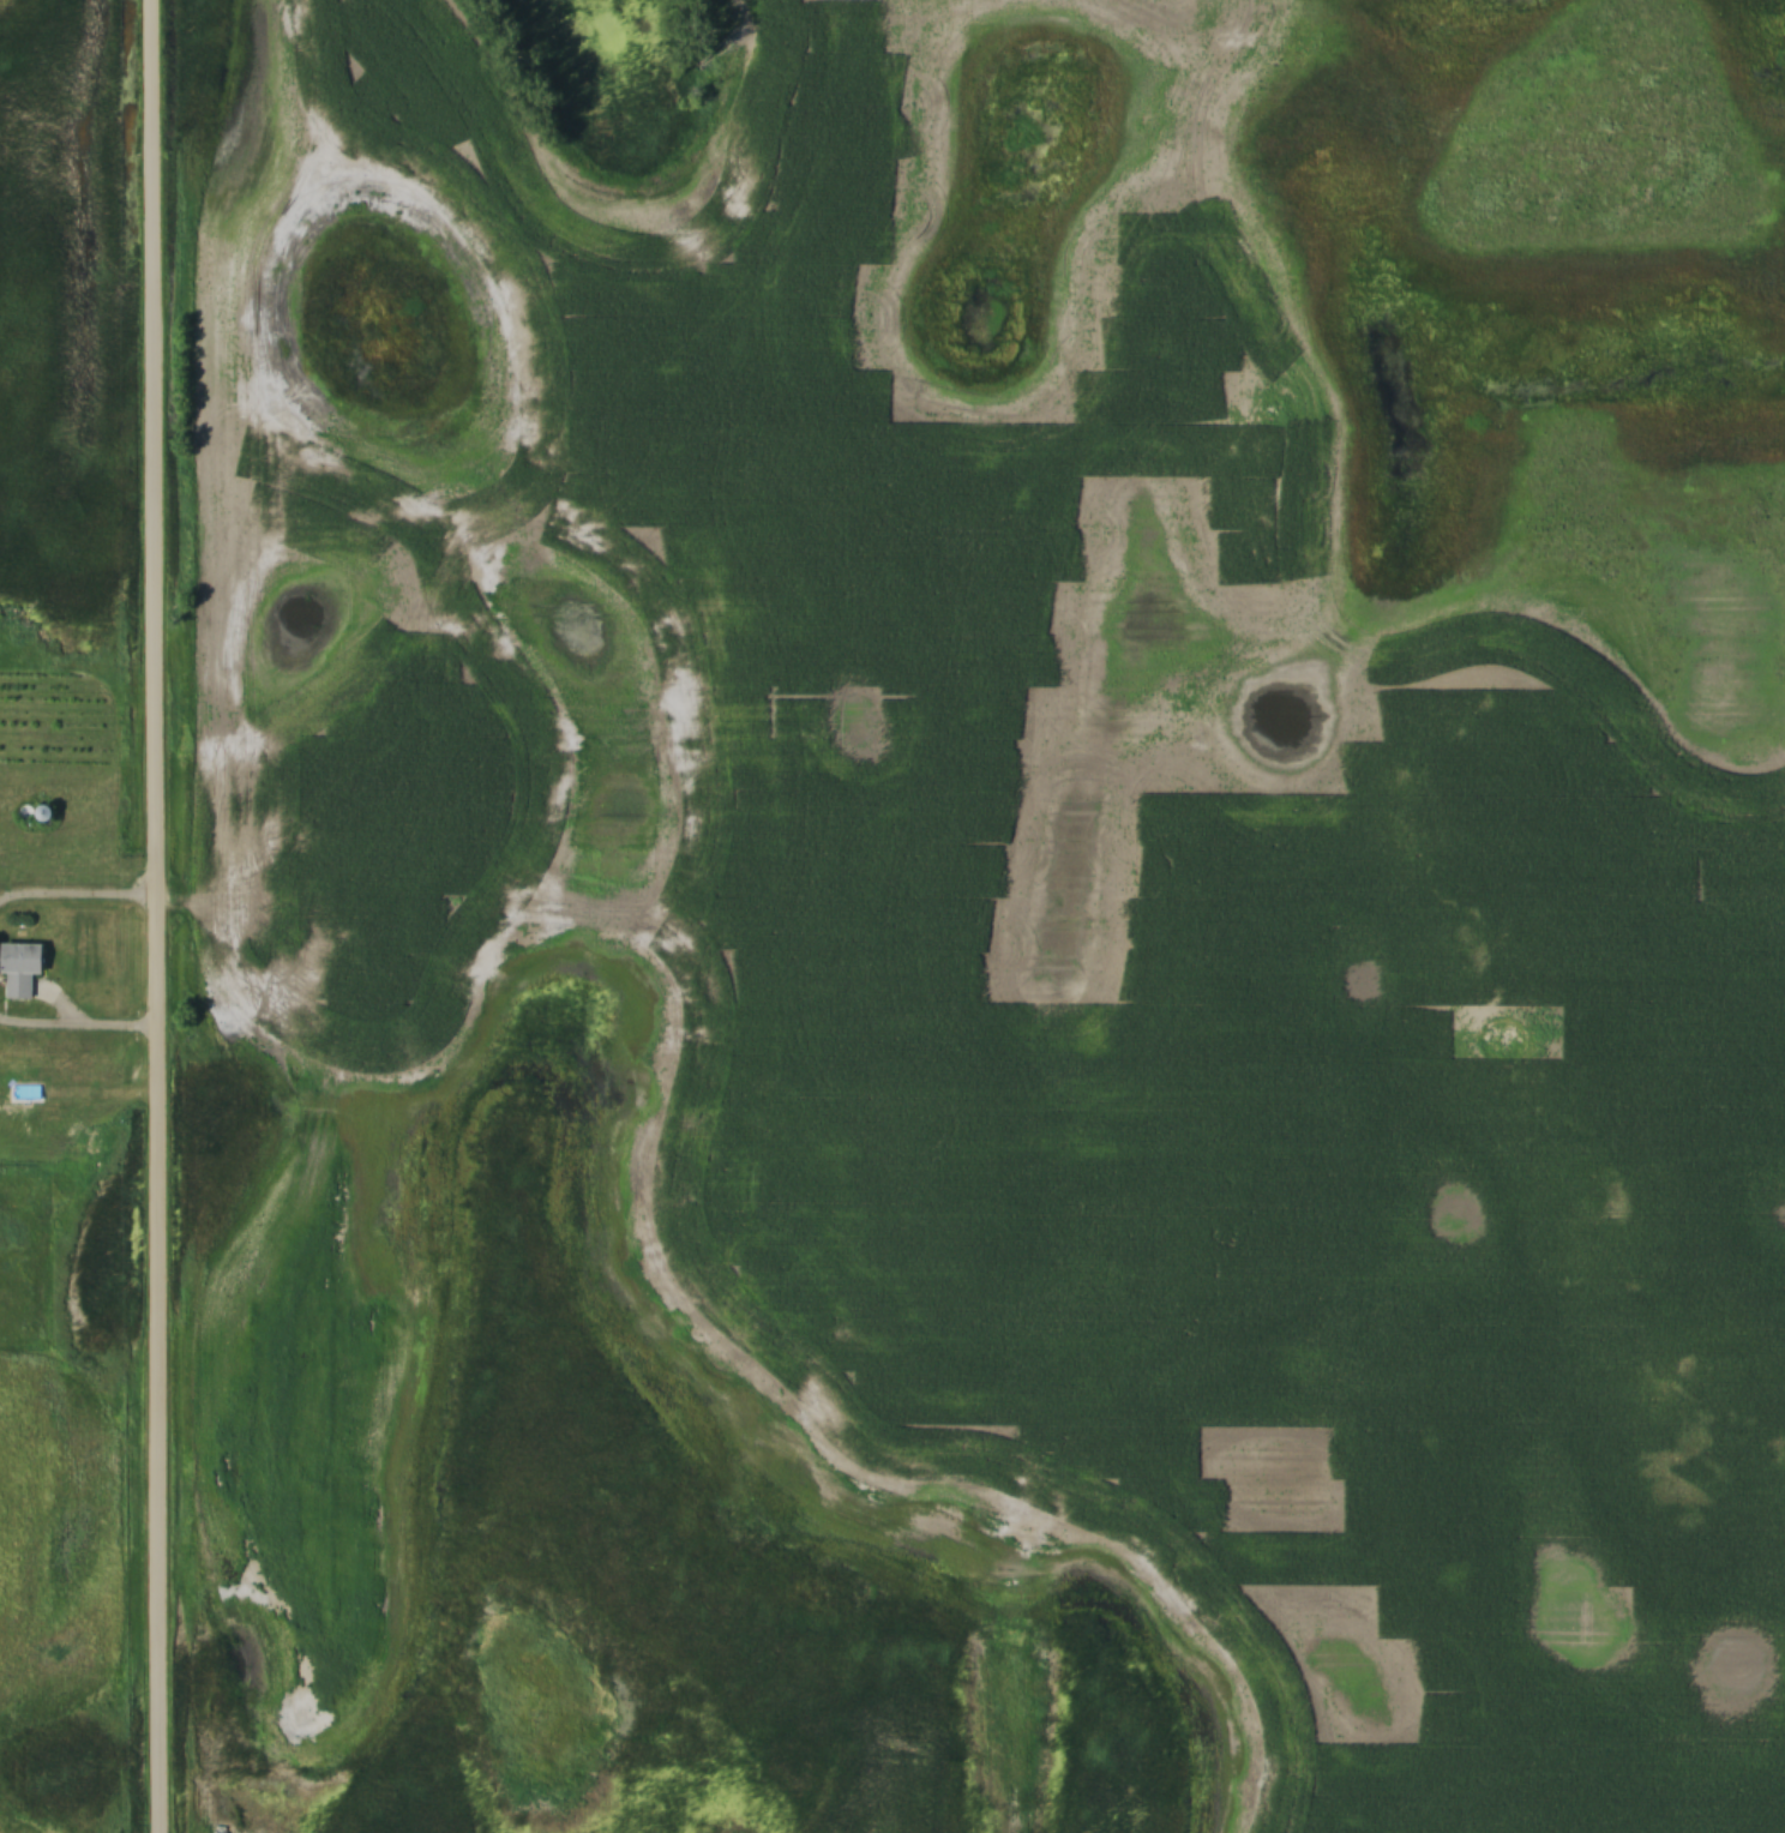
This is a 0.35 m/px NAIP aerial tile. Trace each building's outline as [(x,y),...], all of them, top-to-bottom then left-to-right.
[(37,946),(0,946),(0,1001),(23,1001),(24,975),(36,976),(37,946)] [(40,1105),(40,1087),(15,1087),(15,1105),(40,1105)]
